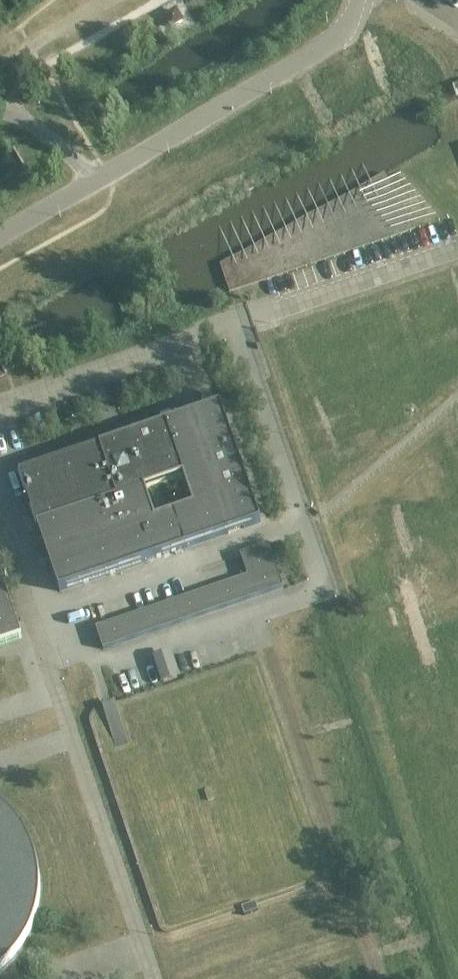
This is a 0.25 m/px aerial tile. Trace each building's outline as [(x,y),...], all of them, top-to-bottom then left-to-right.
[(183,21),(176,10),(166,16),(172,27),(183,21)] [(0,351),(0,378),(6,375),(11,372),(0,351)] [(261,522),(239,456),(221,406),(20,475),(60,592),(261,522)] [(284,587),(278,572),(269,545),(241,555),(248,576),(222,585),(228,604),(229,606),(284,587)] [(16,620),(0,574),(0,645),(22,638),(16,620)] [(178,677),(170,653),(156,658),(164,682),(178,677)] [(128,743),(115,705),(115,703),(115,702),(102,707),(103,707),(116,747),(128,743)] [(214,799),(211,789),(206,791),(209,801),(214,799)] [(1,971),(7,965),(11,962),(16,956),(19,952),(22,948),(24,945),(25,943),(28,939),(30,934),(32,929),(35,922),(36,917),(38,909),(39,904),(40,899),(40,894),(40,888),(40,886),(40,883),(40,878),(39,873),(38,868),(37,860),(34,853),(33,848),(30,843),(28,838),(26,834),(21,827),(18,823),(15,819),(10,813),(6,809),(0,804),(0,972),(1,971)]
